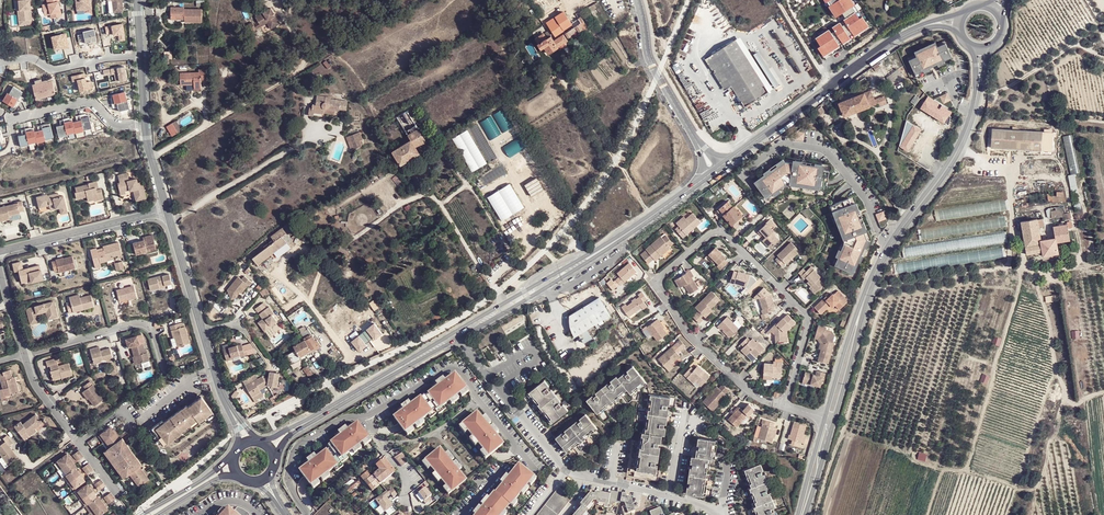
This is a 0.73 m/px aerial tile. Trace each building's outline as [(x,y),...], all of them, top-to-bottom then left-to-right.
[(21,21),(32,20),(30,0),(16,0),(16,1),(19,1),(19,11),(21,21)] [(48,3),(42,4),(44,12),(49,10),(50,13),(53,12),(53,17),(62,15),(58,0),(47,0),(48,3)] [(76,2),(77,9),(87,8),(86,2),(91,1),(90,0),(76,0),(76,2)] [(113,12),(122,11),(121,0),(111,0),(113,12)] [(584,0),(575,0),(568,4),(571,8),(584,0)] [(839,14),(841,13),(845,18),(813,40),(825,59),(870,30),(851,0),(829,0),(839,14)] [(91,1),(86,2),(87,8),(77,9),(77,11),(92,9),(91,1)] [(258,17),(263,25),(271,20),(276,27),(283,22),(273,8),(258,17)] [(555,36),(548,40),(539,45),(544,53),(547,51),(548,52),(560,46),(560,47),(563,47),(567,45),(567,42),(566,41),(568,40),(567,37),(572,35),(571,34),(578,30),(579,31),(583,29),(581,25),(584,23),(580,17),(571,22),(565,12),(548,21),(555,36)] [(188,30),(205,29),(203,16),(186,17),(186,16),(173,17),(174,29),(185,28),(185,27),(188,26),(188,30)] [(263,25),(264,26),(270,22),(274,28),(276,27),(271,20),(263,25)] [(124,23),(105,27),(106,33),(114,32),(115,38),(127,36),(124,23)] [(255,23),(251,25),(256,31),(260,29),(255,23)] [(539,45),(548,40),(544,33),(536,38),(539,45)] [(712,56),(736,41),(731,33),(698,54),(722,92),(731,86),(712,56)] [(66,36),(54,38),(57,50),(68,48),(66,36)] [(768,92),(736,41),(712,56),(731,86),(744,107),(768,92)] [(929,68),(933,66),(936,65),(937,65),(943,62),(952,59),(945,45),(937,48),(936,46),(929,49),(929,48),(925,49),(921,51),(922,52),(915,55),(916,58),(908,61),(914,76),(923,72),(929,69),(929,68)] [(123,66),(102,70),(103,76),(113,74),(114,81),(126,79),(123,66)] [(198,81),(210,75),(209,67),(202,67),(202,70),(184,71),(185,82),(196,82),(196,81),(198,81)] [(897,68),(886,76),(890,82),(901,73),(897,68)] [(85,74),(73,77),(75,84),(80,82),(82,92),(92,90),(90,79),(87,80),(85,74)] [(210,75),(198,81),(199,86),(206,86),(206,78),(210,77),(210,75)] [(36,99),(56,93),(52,81),(47,82),(47,80),(42,82),(42,80),(36,82),(37,84),(32,85),(36,99)] [(12,88),(8,96),(18,102),(21,104),(23,100),(19,98),(21,94),(12,88)] [(124,91),(110,94),(113,107),(117,106),(118,111),(129,108),(127,99),(126,99),(124,91)] [(844,117),(876,103),(870,91),(839,103),(844,117)] [(934,100),(949,110),(953,105),(946,93),(934,100)] [(883,94),(877,97),(880,105),(886,103),(883,94)] [(18,102),(8,96),(6,95),(2,103),(13,109),(15,109),(18,102)] [(336,110),(341,111),(342,105),(333,104),(333,102),(328,101),(329,99),(316,97),(315,106),(313,106),(313,113),(325,115),(326,111),(336,112),(336,110)] [(408,111),(397,117),(411,141),(415,148),(426,141),(408,111)] [(487,118),(514,165),(523,160),(496,113),(487,118)] [(89,114),(80,116),(84,130),(92,128),(89,114)] [(77,121),(73,122),(75,132),(76,133),(84,131),(84,130),(80,116),(77,117),(77,121)] [(72,118),(64,120),(67,134),(75,132),(73,122),(72,118)] [(57,126),(59,137),(68,135),(67,134),(64,120),(60,121),(61,125),(57,126)] [(478,123),(498,157),(504,153),(484,120),(478,123)] [(177,121),(173,123),(177,132),(182,130),(177,121)] [(51,124),(42,126),(45,140),(54,138),(51,124)] [(469,128),(489,161),(495,157),(475,124),(469,128)] [(45,141),(45,140),(42,126),(39,127),(40,131),(35,132),(37,142),(45,141)] [(802,127),(791,136),(790,139),(803,141),(805,128),(802,127)] [(34,128),(26,130),(29,144),(37,142),(35,132),(34,128)] [(992,128),(991,147),(1041,150),(1042,131),(992,128)] [(453,137),(472,170),(485,162),(466,129),(453,137)] [(26,130),(22,131),(23,135),(18,136),(21,147),(29,144),(26,130)] [(350,133),(352,140),(353,146),(359,144),(359,143),(362,142),(361,138),(363,138),(361,130),(350,133)] [(1072,135),(1063,137),(1071,175),(1080,173),(1072,135)] [(415,148),(411,141),(393,151),(401,165),(419,154),(415,148)] [(754,181),(764,195),(771,190),(772,192),(778,188),(785,183),(783,181),(787,179),(787,180),(791,180),(798,181),(798,182),(811,184),(818,185),(826,186),(828,170),(820,168),(821,166),(813,165),(813,164),(809,163),(809,164),(805,164),(805,163),(801,162),(801,163),(794,162),(784,160),(777,165),(775,163),(772,165),(773,167),(770,169),(770,170),(764,174),(754,181)] [(481,178),(485,185),(506,173),(502,166),(481,178)] [(121,182),(131,180),(129,173),(120,175),(121,182)] [(532,196),(544,189),(536,177),(525,184),(532,196)] [(136,179),(131,180),(121,182),(118,183),(120,191),(125,190),(128,189),(133,188),(133,190),(134,196),(138,196),(139,199),(145,198),(142,183),(137,184),(136,179)] [(99,198),(103,197),(102,189),(99,190),(97,191),(96,187),(98,187),(97,181),(89,183),(89,184),(90,187),(86,188),(85,185),(77,187),(78,192),(76,193),(78,201),(88,198),(89,202),(94,201),(99,199),(99,198)] [(487,196),(501,218),(523,205),(509,182),(487,196)] [(1063,192),(1055,193),(1055,197),(1050,197),(1050,198),(1051,202),(1065,201),(1063,192)] [(56,206),(57,211),(60,210),(61,216),(68,214),(65,197),(60,198),(59,195),(49,197),(48,195),(38,198),(39,206),(49,204),(50,207),(56,206)] [(24,211),(21,201),(15,202),(16,204),(0,208),(0,221),(9,219),(9,217),(19,214),(19,212),(24,211)] [(720,209),(728,202),(726,201),(718,208),(720,209)] [(838,268),(854,275),(859,264),(858,264),(861,257),(862,257),(863,253),(867,255),(868,251),(868,250),(865,249),(868,242),(864,232),(861,225),(862,225),(861,221),(860,222),(858,218),(859,217),(858,214),(857,214),(854,207),(852,208),(849,201),(834,207),(837,214),(839,221),(844,233),(844,232),(847,239),(848,242),(846,246),(845,246),(842,253),(839,260),(842,261),(838,268)] [(724,216),(733,208),(728,202),(720,209),(722,211),(724,215),(724,216)] [(741,216),(734,207),(733,208),(724,216),(731,225),(741,216)] [(813,213),(809,208),(804,213),(809,218),(813,213)] [(1061,217),(1061,212),(1060,211),(1059,209),(1059,208),(1050,209),(1051,218),(1061,217)] [(306,222),(314,216),(311,211),(302,217),(306,222)] [(891,219),(888,212),(876,216),(881,230),(884,228),(891,219)] [(679,226),(682,229),(695,218),(692,214),(690,216),(686,219),(684,216),(676,222),(679,226)] [(741,216),(731,225),(734,229),(744,220),(741,216)] [(682,229),(678,232),(683,239),(688,235),(686,232),(691,228),(693,230),(700,224),(695,218),(682,229)] [(1026,255),(1041,252),(1039,238),(1038,228),(1036,221),(1036,220),(1020,222),(1026,255)] [(285,232),(286,234),(297,227),(293,221),(286,225),(274,231),(269,235),(271,238),(272,240),(273,239),(285,232)] [(769,222),(762,230),(758,234),(761,238),(762,238),(763,237),(765,238),(766,237),(771,242),(767,245),(771,250),(779,242),(773,235),(771,229),(774,227),(769,222)] [(1053,231),(1054,235),(1056,243),(1069,241),(1067,230),(1067,225),(1066,226),(1053,227),(1053,231)] [(1038,228),(1039,238),(1054,235),(1053,231),(1044,233),(1043,227),(1038,228)] [(283,243),(285,245),(291,241),(290,239),(286,234),(285,232),(273,239),(272,240),(268,243),(258,252),(251,259),(257,265),(283,243)] [(906,258),(1007,243),(1006,232),(904,248),(906,258)] [(152,235),(146,237),(147,240),(143,241),(134,244),(137,256),(147,253),(146,250),(156,248),(152,235)] [(1039,238),(1041,252),(1042,256),(1058,254),(1056,243),(1054,235),(1039,238)] [(643,256),(646,260),(670,240),(667,236),(662,240),(660,236),(645,249),(645,250),(648,253),(643,256)] [(762,241),(763,242),(767,245),(771,242),(766,237),(765,238),(763,240),(762,241)] [(670,240),(646,260),(648,263),(654,259),(653,257),(658,252),(662,256),(670,249),(668,248),(673,244),(670,240)] [(103,247),(104,248),(104,250),(107,261),(114,259),(114,256),(121,254),(118,243),(103,247)] [(782,260),(779,262),(783,267),(785,264),(789,260),(792,263),(801,254),(793,244),(779,257),(782,260)] [(718,247),(711,253),(716,260),(724,254),(718,247)] [(101,263),(107,261),(104,250),(97,252),(97,249),(96,248),(91,249),(94,263),(99,262),(101,263)] [(656,261),(662,256),(658,252),(653,257),(654,259),(656,261)] [(716,260),(711,253),(709,255),(714,261),(719,267),(717,268),(719,271),(727,264),(725,261),(727,259),(724,254),(716,260)] [(74,255),(66,257),(67,260),(59,262),(59,259),(54,260),(57,270),(61,269),(61,271),(62,271),(77,268),(74,255)] [(714,261),(709,255),(706,258),(711,264),(714,261)] [(28,269),(27,265),(23,267),(21,260),(11,262),(14,271),(17,270),(19,276),(24,275),(26,280),(29,279),(30,281),(38,279),(37,276),(43,275),(39,262),(33,264),(33,268),(28,269)] [(614,281),(617,285),(633,271),(629,266),(616,275),(618,278),(614,281)] [(234,283),(243,273),(239,270),(230,279),(234,283)] [(633,271),(617,285),(619,287),(636,274),(633,271)] [(698,289),(694,281),(691,282),(689,279),(692,277),(693,277),(690,271),(685,274),(686,276),(675,282),(680,291),(685,288),(689,294),(698,289)] [(812,289),(816,293),(817,294),(825,287),(820,281),(822,279),(815,271),(812,274),(810,271),(802,278),(804,281),(807,279),(811,284),(814,287),(812,289)] [(746,290),(751,277),(739,272),(738,274),(734,273),(730,284),(746,290)] [(166,284),(166,287),(176,285),(173,276),(165,277),(164,276),(150,280),(153,291),(161,290),(160,285),(166,284)] [(240,281),(229,294),(233,303),(239,301),(237,299),(242,295),(244,296),(251,288),(252,289),(255,285),(247,279),(243,283),(240,281)] [(132,299),(133,302),(137,300),(134,287),(118,291),(121,302),(128,300),(132,299)] [(714,298),(718,294),(712,288),(695,305),(699,310),(702,313),(709,306),(711,307),(717,301),(714,298)] [(633,309),(635,312),(644,306),(645,309),(649,306),(646,301),(649,299),(643,291),(640,294),(642,296),(637,299),(633,302),(629,305),(627,302),(625,305),(629,312),(633,309)] [(821,316),(823,315),(826,312),(831,307),(833,310),(836,308),(840,312),(848,304),(838,293),(834,297),(833,296),(828,300),(826,299),(819,305),(816,308),(815,309),(821,316)] [(83,309),(83,310),(94,308),(92,296),(81,298),(80,295),(70,297),(72,305),(69,306),(71,314),(78,312),(78,310),(83,309)] [(771,307),(774,307),(770,296),(758,299),(761,309),(759,310),(760,315),(758,316),(759,320),(767,318),(766,313),(773,312),(771,307)] [(569,316),(567,325),(575,338),(611,318),(600,299),(569,316)] [(51,315),(52,319),(58,318),(56,308),(53,309),(51,302),(26,308),(30,324),(36,323),(34,314),(38,313),(45,312),(46,316),(51,315)] [(713,310),(711,307),(709,306),(702,313),(706,317),(713,310)] [(264,329),(261,331),(265,336),(273,330),(271,327),(277,323),(273,318),(275,316),(270,310),(262,316),(267,322),(262,326),(264,329)] [(706,317),(702,313),(699,310),(695,313),(702,320),(706,317)] [(699,324),(702,320),(695,313),(692,316),(699,324)] [(257,326),(261,331),(264,329),(262,326),(267,322),(262,316),(259,317),(262,322),(257,326)] [(731,337),(740,330),(727,316),(717,326),(720,329),(722,328),(731,337)] [(783,343),(783,340),(783,330),(785,330),(789,325),(791,327),(795,323),(788,316),(784,319),(783,318),(777,325),(776,324),(767,333),(769,335),(772,332),(776,337),(776,343),(783,343)] [(155,319),(154,323),(156,325),(157,327),(162,326),(160,318),(155,319)] [(374,331),(366,320),(343,337),(352,348),(374,331)] [(667,334),(663,329),(659,323),(661,322),(660,320),(649,327),(658,340),(667,334)] [(169,325),(171,333),(174,332),(178,346),(190,343),(184,325),(180,326),(179,323),(169,325)] [(313,336),(308,328),(301,332),(305,340),(313,336)] [(827,360),(828,355),(831,356),(835,344),(833,343),(835,337),(833,335),(831,335),(828,332),(825,332),(826,328),(823,328),(818,328),(815,337),(820,339),(820,340),(823,344),(821,351),(819,357),(817,361),(828,365),(830,361),(827,360)] [(174,332),(171,333),(172,338),(170,338),(173,348),(178,346),(174,332)] [(305,340),(304,340),(310,351),(319,346),(313,336),(305,340)] [(816,349),(821,351),(823,344),(820,340),(820,339),(815,337),(813,343),(816,349)] [(994,337),(992,344),(999,346),(1001,339),(994,337)] [(765,348),(760,343),(757,347),(754,344),(756,343),(752,338),(750,341),(747,338),(741,344),(744,347),(743,349),(748,354),(751,351),(757,356),(765,348)] [(143,352),(142,348),(140,342),(135,339),(127,342),(128,345),(130,345),(132,355),(135,355),(137,364),(149,360),(146,351),(143,352)] [(310,351),(304,340),(300,343),(294,346),(296,350),(300,357),(310,351)] [(679,340),(672,346),(678,352),(685,346),(679,340)] [(237,354),(237,356),(241,355),(238,344),(231,346),(226,347),(221,348),(224,360),(230,358),(230,356),(237,354)] [(670,365),(672,363),(680,355),(670,345),(661,355),(670,365)] [(107,348),(102,349),(102,352),(98,353),(97,350),(96,346),(87,348),(92,364),(99,361),(99,360),(103,359),(103,361),(111,359),(107,348)] [(302,359),(300,357),(296,350),(286,355),(291,365),(302,359)] [(670,365),(661,355),(657,357),(667,368),(670,365)] [(67,374),(71,373),(69,364),(57,366),(56,359),(45,362),(46,367),(50,366),(51,371),(49,372),(51,378),(60,376),(61,379),(68,377),(67,374)] [(772,375),(772,378),(781,378),(782,363),(777,363),(777,367),(772,367),(772,364),(764,364),(763,374),(772,375)] [(309,377),(313,374),(307,366),(302,369),(309,377)] [(696,366),(693,369),(699,375),(702,372),(696,366)] [(695,382),(699,385),(700,387),(708,378),(702,372),(699,375),(693,369),(692,370),(690,368),(683,375),(692,384),(695,382)] [(6,369),(1,371),(2,373),(0,373),(0,384),(0,385),(3,385),(4,388),(4,390),(0,392),(0,398),(1,403),(6,402),(5,398),(4,394),(9,393),(11,396),(17,394),(13,378),(11,378),(11,375),(8,376),(6,369)] [(251,384),(250,382),(245,385),(252,397),(262,391),(260,389),(268,385),(269,387),(275,383),(267,371),(254,380),(255,382),(251,384)] [(633,398),(648,386),(635,371),(622,382),(620,381),(589,406),(600,420),(630,395),(633,398)] [(810,384),(809,387),(819,390),(822,381),(824,381),(826,376),(815,373),(814,377),(805,375),(803,382),(810,384)] [(983,374),(980,381),(987,384),(990,376),(983,374)] [(429,396),(426,399),(435,411),(436,413),(439,410),(440,411),(450,403),(457,398),(460,396),(460,395),(466,390),(456,376),(449,381),(442,386),(435,391),(429,396)] [(440,382),(442,386),(449,381),(447,378),(440,382)] [(83,390),(81,391),(86,398),(92,405),(101,399),(88,381),(80,386),(83,390)] [(433,388),(435,391),(442,386),(440,382),(433,388)] [(720,385),(717,389),(723,395),(727,391),(720,385)] [(551,390),(548,387),(531,401),(554,429),(569,416),(549,392),(551,390)] [(715,387),(701,402),(703,404),(710,411),(724,396),(717,389),(715,387)] [(460,395),(462,399),(469,394),(466,390),(460,395)] [(161,421),(151,429),(157,436),(158,435),(160,438),(159,440),(161,443),(163,445),(168,442),(170,443),(177,438),(184,432),(182,430),(185,427),(185,426),(191,421),(190,420),(194,418),(197,421),(200,418),(201,420),(208,415),(206,412),(210,410),(198,396),(185,406),(184,405),(162,422),(161,421)] [(137,406),(143,402),(140,397),(134,401),(137,406)] [(426,399),(425,397),(421,400),(421,399),(414,404),(407,409),(401,414),(394,419),(399,426),(404,433),(411,429),(415,426),(422,421),(428,417),(432,414),(431,414),(435,411),(426,399)] [(628,479),(658,484),(660,468),(657,468),(662,438),(663,438),(669,400),(650,397),(643,436),(642,435),(640,444),(634,443),(628,479)] [(457,398),(450,403),(452,407),(459,401),(457,398)] [(405,406),(407,409),(414,404),(412,401),(405,406)] [(703,404),(701,402),(700,403),(710,412),(710,411),(703,404)] [(41,412),(46,408),(43,403),(38,407),(41,412)] [(398,411),(401,414),(407,409),(405,406),(398,411)] [(439,410),(436,413),(437,415),(439,416),(446,411),(443,408),(440,411),(439,410)] [(746,419),(750,415),(744,409),(740,413),(737,410),(726,421),(734,429),(744,418),(746,419)] [(215,417),(210,410),(206,412),(208,415),(201,420),(200,418),(197,421),(194,418),(190,420),(191,421),(185,426),(185,427),(182,430),(184,432),(177,438),(179,441),(200,426),(201,427),(215,417)] [(436,413),(435,411),(431,414),(432,414),(428,417),(431,420),(437,415),(436,413)] [(31,422),(34,426),(38,423),(33,415),(21,423),(19,421),(13,425),(19,434),(25,430),(28,435),(33,431),(31,428),(28,424),(31,422)] [(474,415),(461,426),(464,429),(463,429),(466,433),(471,439),(477,445),(482,452),(482,451),(487,457),(494,452),(501,446),(495,440),(496,440),(493,437),(491,433),(488,430),(486,427),(480,420),(478,418),(477,418),(474,415)] [(483,418),(480,420),(486,427),(489,425),(483,418)] [(422,421),(415,426),(417,430),(424,424),(422,421)] [(571,458),(601,433),(591,421),(561,445),(571,458)] [(769,440),(773,429),(772,428),(773,424),(766,422),(764,426),(761,425),(756,440),(769,444),(771,441),(769,440)] [(799,445),(803,435),(805,427),(795,423),(793,429),(795,430),(794,434),(791,433),(791,435),(789,434),(787,440),(799,445)] [(333,444),(329,446),(340,460),(343,458),(353,451),(363,443),(370,438),(359,424),(353,429),(353,428),(346,433),(332,443),(333,444)] [(343,430),(346,433),(353,428),(350,425),(343,430)] [(146,478),(145,476),(140,470),(137,466),(140,463),(121,437),(118,440),(116,437),(113,433),(111,430),(108,426),(98,434),(103,441),(108,447),(105,449),(104,450),(114,462),(123,475),(124,475),(127,473),(132,480),(136,485),(146,478)] [(463,435),(466,433),(463,429),(464,429),(461,426),(457,429),(463,435)] [(157,436),(151,429),(147,432),(158,445),(161,443),(159,440),(160,438),(158,435),(157,436)] [(411,429),(404,433),(407,437),(414,432),(411,429)] [(23,438),(28,435),(25,430),(19,434),(23,438)] [(336,435),(339,438),(346,433),(343,430),(336,435)] [(10,440),(6,436),(3,438),(5,442),(0,445),(0,447),(10,440)] [(363,443),(366,446),(373,441),(370,438),(363,443)] [(474,448),(477,445),(471,439),(468,441),(474,448)] [(685,496),(701,499),(708,460),(712,460),(715,442),(697,439),(694,457),(692,457),(685,496)] [(5,465),(17,458),(9,446),(12,444),(10,440),(0,447),(0,457),(5,465)] [(363,449),(360,445),(353,451),(355,454),(363,449)] [(340,460),(331,449),(328,451),(321,456),(314,461),(307,466),(308,466),(301,471),(307,478),(311,485),(318,480),(319,481),(322,478),(329,473),(335,468),(339,466),(338,465),(342,463),(340,460)] [(73,450),(70,452),(75,459),(79,457),(73,450)] [(111,464),(114,462),(104,450),(102,452),(111,464)] [(438,451),(424,462),(427,465),(429,469),(434,475),(445,487),(450,493),(464,482),(459,476),(457,473),(454,469),(443,456),(441,454),(440,454),(438,451)] [(484,460),(487,457),(482,451),(482,452),(479,454),(484,460)] [(312,458),(314,461),(321,456),(319,452),(312,458)] [(919,452),(917,459),(925,462),(927,455),(919,452)] [(394,459),(401,466),(407,461),(401,453),(394,459)] [(72,464),(67,457),(64,454),(55,461),(74,486),(83,481),(79,477),(75,470),(72,467),(73,466),(72,464)] [(446,454),(443,456),(449,463),(452,461),(446,454)] [(343,458),(340,460),(342,464),(349,458),(347,455),(343,458)] [(305,463),(307,466),(314,461),(312,458),(305,463)] [(373,476),(380,485),(395,473),(384,460),(377,466),(380,470),(373,476)] [(70,489),(74,486),(55,461),(50,465),(70,489)] [(83,462),(79,465),(84,472),(88,469),(83,462)] [(121,477),(123,475),(114,462),(111,464),(121,477)] [(426,471),(429,469),(427,465),(424,462),(421,465),(426,471)] [(344,466),(342,463),(338,465),(339,466),(335,468),(337,471),(344,466)] [(763,484),(766,483),(759,465),(743,471),(754,500),(752,500),(754,508),(753,510),(755,514),(776,514),(763,484)] [(500,488),(495,495),(507,505),(508,506),(509,505),(513,500),(513,499),(514,500),(519,493),(525,487),(527,484),(526,483),(531,477),(518,466),(512,472),(507,478),(504,481),(502,485),(499,488),(500,488)] [(373,491),(380,485),(373,476),(372,477),(367,472),(361,477),(373,491)] [(127,473),(124,475),(129,482),(132,480),(127,473)] [(331,476),(329,473),(322,478),(324,481),(331,476)] [(437,484),(440,481),(434,475),(431,477),(437,484)] [(535,479),(531,477),(526,483),(527,484),(530,486),(535,479)] [(97,490),(102,486),(98,480),(93,484),(97,490)] [(321,484),(318,480),(311,485),(314,489),(321,484)] [(349,493),(360,484),(357,480),(345,489),(349,493)] [(84,503),(86,501),(94,496),(92,494),(90,490),(87,487),(85,483),(75,490),(80,497),(84,503)] [(419,492),(425,499),(432,494),(426,487),(419,492)] [(447,496),(450,493),(445,487),(442,490),(447,496)] [(527,489),(525,487),(519,493),(522,496),(527,489)] [(563,497),(565,494),(559,489),(539,514),(559,514),(569,502),(563,497)] [(386,490),(376,498),(379,502),(386,496),(389,494),(386,490)] [(635,511),(630,495),(612,492),(612,495),(592,492),(581,504),(583,506),(575,514),(591,514),(593,513),(591,511),(594,507),(592,504),(594,502),(598,502),(597,506),(603,507),(603,510),(608,511),(608,509),(612,509),(612,507),(621,508),(625,514),(635,511)] [(107,493),(103,496),(107,503),(111,500),(107,493)] [(503,512),(502,511),(507,505),(495,495),(494,494),(489,500),(488,499),(485,503),(480,509),(475,514),(500,514),(503,512)] [(104,508),(103,506),(98,499),(95,495),(94,496),(86,501),(91,508),(96,514),(104,508)] [(393,505),(386,496),(379,502),(380,504),(385,510),(393,505)] [(91,508),(86,501),(84,503),(83,504),(88,510),(91,508)] [(337,512),(327,502),(314,514),(334,514),(337,512)] [(0,504),(0,514),(9,514),(0,504)] [(380,514),(385,510),(380,504),(375,509),(380,514)]
